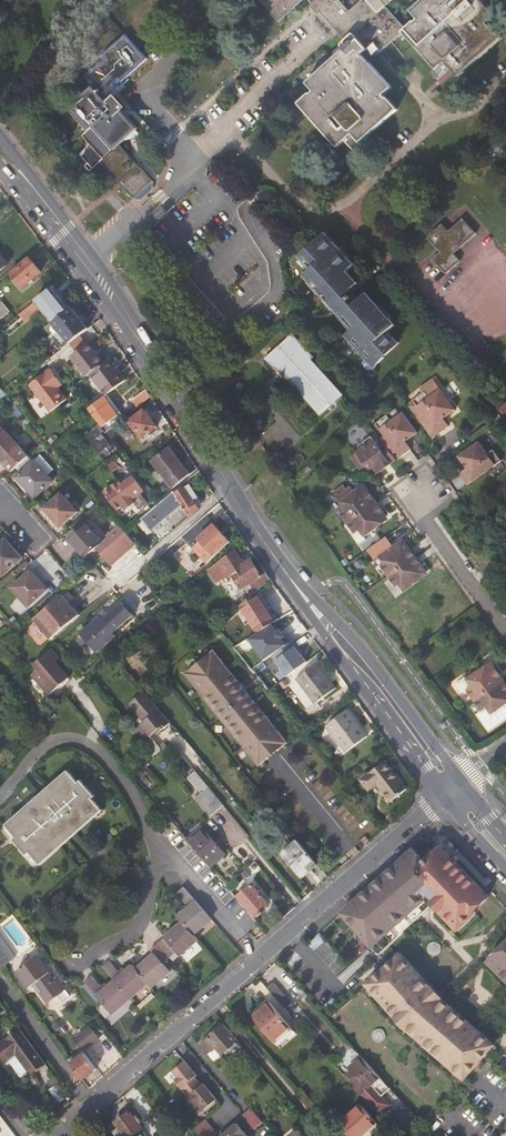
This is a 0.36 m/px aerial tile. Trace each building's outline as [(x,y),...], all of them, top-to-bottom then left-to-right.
[(279,22),(303,0),(260,0),(279,22)] [(341,46),(342,47),(344,49),(307,83),(314,91),(310,94),(309,93),(298,103),(338,148),(346,140),(355,151),(356,151),(356,152),(357,152),(358,152),(359,152),(359,151),(362,149),(363,149),(363,148),(364,147),(363,147),(363,146),(363,145),(361,143),(398,109),(388,98),(387,99),(384,95),(392,88),(369,62),(403,32),(437,68),(434,71),(433,72),(433,73),(433,74),(433,75),(436,78),(437,78),(437,79),(438,79),(439,79),(439,78),(440,78),(451,68),(458,77),(502,37),(492,26),(491,27),(488,23),(496,16),(482,0),(423,0),(411,11),(418,19),(415,23),(414,22),(406,28),(386,6),(393,0),(362,0),(350,11),(341,0),(309,0),(345,40),(342,43),(342,44),(341,45),(341,46)] [(111,81),(121,93),(151,66),(142,56),(140,58),(139,56),(111,81)] [(114,151),(120,146),(133,134),(139,129),(123,111),(124,111),(124,110),(124,109),(123,109),(121,105),(120,105),(119,105),(118,105),(113,110),(92,87),(68,108),(88,131),(93,127),(114,151)] [(93,127),(88,131),(82,136),(90,145),(103,160),(114,151),(93,127)] [(103,160),(90,145),(79,155),(88,165),(85,167),(90,172),(101,162),(103,160)] [(120,146),(114,151),(103,160),(101,162),(133,200),(153,183),(120,146)] [(449,231),(443,223),(428,236),(441,251),(433,259),(446,274),(461,260),(454,253),(477,233),(464,218),(449,231)] [(355,265),(328,236),(302,258),(311,269),(304,275),(328,302),(330,300),(335,305),(343,315),(348,320),(346,322),(352,329),(345,335),(373,366),(374,364),(375,365),(384,357),(383,356),(398,343),(388,332),(395,325),(368,294),(353,308),(352,307),(343,297),(357,283),(347,272),(355,265)] [(42,272),(29,256),(11,272),(23,287),(42,272)] [(41,307),(53,322),(70,309),(52,287),(22,312),(28,319),(41,307)] [(0,301),(0,325),(3,329),(16,317),(2,300),(0,301)] [(70,309),(53,322),(70,343),(89,328),(72,307),(70,309)] [(279,370),(320,416),(343,396),(311,360),(314,358),(293,334),(265,359),(276,372),(279,370)] [(70,357),(86,377),(91,373),(101,365),(93,354),(95,352),(87,343),(70,357)] [(101,365),(103,363),(95,352),(93,354),(101,365)] [(126,380),(110,358),(103,363),(101,365),(91,373),(107,394),(108,394),(126,380)] [(51,369),(42,376),(62,403),(68,399),(59,387),(63,384),(51,369)] [(62,403),(42,376),(30,385),(51,412),(62,403)] [(406,404),(429,436),(436,431),(437,433),(446,426),(440,417),(450,410),(432,384),(406,404)] [(135,397),(140,405),(151,397),(145,389),(135,397)] [(108,394),(107,394),(105,396),(119,415),(122,412),(108,394)] [(99,400),(88,408),(106,431),(125,416),(122,412),(119,415),(105,396),(99,400)] [(145,410),(130,421),(142,437),(157,426),(145,410)] [(391,445),(400,458),(413,448),(407,440),(418,433),(403,413),(392,420),(389,415),(376,424),(379,429),(391,445)] [(125,416),(106,431),(107,432),(126,417),(125,416)] [(91,432),(87,435),(99,453),(110,444),(104,435),(100,437),(93,427),(90,429),(91,432)] [(0,433),(0,457),(3,461),(20,446),(5,429),(4,430),(0,433)] [(379,429),(375,432),(386,447),(387,448),(391,445),(379,429)] [(53,444),(59,439),(55,435),(49,440),(53,444)] [(369,463),(377,474),(391,464),(395,460),(387,448),(386,447),(381,450),(370,435),(360,442),(362,446),(355,451),(365,465),(369,463)] [(465,484),(498,460),(490,449),(484,453),(477,442),(457,456),(464,467),(457,473),(465,484)] [(168,448),(147,465),(164,486),(185,469),(168,448)] [(117,457),(107,464),(112,471),(122,464),(117,457)] [(35,497),(49,484),(33,464),(36,461),(35,460),(17,476),(35,497)] [(33,464),(49,484),(53,480),(36,461),(33,464)] [(119,480),(104,491),(117,509),(123,504),(126,509),(135,502),(139,508),(147,502),(141,493),(145,491),(133,475),(121,484),(119,480)] [(190,481),(186,485),(196,499),(200,496),(190,481)] [(357,495),(367,488),(364,484),(354,491),(357,495)] [(177,492),(176,489),(159,503),(144,515),(143,516),(152,528),(153,528),(184,503),(193,514),(201,507),(196,499),(186,485),(177,492)] [(385,514),(367,488),(357,495),(354,491),(338,501),(343,508),(339,511),(353,530),(357,528),(363,536),(378,525),(375,521),(385,514)] [(61,492),(44,507),(61,525),(78,511),(61,492)] [(215,556),(231,541),(207,514),(182,536),(191,546),(199,538),(203,542),(215,556)] [(388,518),(385,514),(375,521),(378,525),(388,518)] [(152,528),(143,516),(126,531),(135,541),(152,528)] [(86,523),(69,537),(85,556),(102,541),(86,523)] [(357,528),(353,530),(350,532),(357,542),(364,537),(363,536),(357,528)] [(135,541),(126,531),(125,531),(101,552),(111,564),(136,543),(135,541)] [(200,545),(203,542),(199,538),(191,546),(193,547),(198,543),(200,545)] [(402,538),(392,545),(395,549),(405,542),(402,538)] [(0,545),(0,573),(2,576),(23,557),(7,539),(0,545)] [(403,592),(418,582),(415,577),(425,570),(405,542),(395,549),(392,545),(377,556),(381,562),(377,564),(393,588),(397,585),(403,592)] [(240,569),(246,564),(238,551),(213,567),(220,580),(235,571),(236,573),(240,570),(240,569)] [(271,577),(268,573),(265,575),(254,559),(246,564),(240,569),(240,570),(249,584),(251,582),(256,590),(271,577)] [(31,569),(12,587),(28,605),(47,588),(31,569)] [(415,577),(418,582),(428,574),(425,570),(415,577)] [(276,620),(256,590),(255,592),(241,604),(260,631),(276,620)] [(82,616),(76,608),(72,604),(65,595),(36,621),(54,641),(82,616)] [(135,614),(123,601),(103,618),(101,615),(82,632),(99,652),(118,635),(115,632),(135,614)] [(392,625),(398,632),(406,624),(400,617),(392,625)] [(283,671),(287,676),(291,672),(263,636),(258,639),(283,671)] [(258,639),(240,654),(266,685),(283,671),(258,639)] [(422,656),(429,663),(437,656),(430,648),(422,656)] [(60,660),(52,651),(36,666),(40,671),(34,676),(51,696),(70,679),(56,663),(60,660)] [(217,652),(185,675),(259,766),(288,742),(217,652)] [(489,662),(479,669),(482,673),(492,666),(489,662)] [(337,688),(317,663),(297,678),(316,703),(337,688)] [(504,704),(501,701),(505,698),(505,686),(492,666),(482,673),(479,669),(464,679),(469,687),(465,690),(480,712),(485,709),(489,715),(504,704)] [(266,685),(270,690),(287,676),(283,671),(266,685)] [(161,708),(155,701),(142,713),(147,720),(142,725),(152,737),(160,729),(162,732),(169,726),(157,712),(161,708)] [(328,726),(348,751),(368,735),(359,724),(358,726),(346,711),(328,726)] [(138,728),(134,732),(137,737),(143,743),(147,739),(138,728)] [(146,747),(155,758),(163,749),(155,739),(146,747)] [(386,761),(366,776),(374,786),(379,783),(393,800),(408,788),(386,761)] [(81,784),(71,773),(9,829),(18,840),(15,843),(29,858),(32,855),(41,865),(103,808),(94,799),(97,796),(84,780),(81,784)] [(374,786),(366,776),(363,779),(371,789),(374,786)] [(225,805),(209,786),(197,797),(213,815),(225,805)] [(204,827),(189,840),(211,866),(226,853),(204,827)] [(319,863),(298,838),(282,853),(303,878),(319,863)] [(414,849),(342,913),(381,953),(433,905),(458,930),(475,912),(473,910),(487,896),(440,845),(424,860),(414,849)] [(268,903),(254,885),(240,897),(255,915),(258,916),(261,914),(261,909),(268,903)] [(106,964),(131,998),(149,983),(152,987),(169,972),(164,965),(178,953),(181,956),(199,940),(194,935),(212,919),(184,887),(178,893),(189,907),(178,917),(183,922),(151,950),(154,955),(137,970),(133,966),(123,975),(110,961),(106,964)] [(16,957),(0,935),(0,959),(5,966),(16,957)] [(488,962),(505,980),(505,944),(488,962)] [(444,1001),(401,952),(364,984),(406,1030),(465,1081),(497,1044),(444,1001)] [(16,972),(29,988),(32,985),(41,996),(45,993),(51,1001),(63,991),(37,956),(16,972)] [(89,978),(115,1012),(131,998),(106,964),(104,966),(116,980),(105,990),(92,976),(89,978)] [(113,1014),(115,1012),(89,978),(85,982),(113,1014)] [(274,983),(267,989),(282,1007),(289,1000),(274,983)] [(45,993),(41,996),(47,1004),(51,1001),(45,993)] [(285,1010),(292,1003),(289,1000),(282,1007),(285,1010)] [(253,1017),(276,1044),(293,1030),(270,1003),(253,1017)] [(7,1009),(0,1014),(0,1023),(11,1015),(7,1009)] [(223,1055),(239,1041),(225,1024),(208,1038),(209,1039),(222,1054),(223,1055)] [(81,1036),(90,1048),(102,1039),(93,1027),(81,1036)] [(21,1028),(0,1043),(0,1053),(5,1060),(16,1051),(32,1072),(45,1062),(21,1028)] [(77,1039),(85,1051),(90,1048),(81,1036),(77,1039)] [(215,1060),(222,1054),(209,1039),(202,1045),(215,1060)] [(70,1062),(84,1080),(97,1069),(83,1052),(70,1062)] [(349,1067),(381,1102),(383,1101),(374,1091),(384,1082),(361,1056),(349,1067)] [(206,1110),(217,1100),(203,1083),(202,1085),(195,1078),(197,1076),(184,1061),(172,1071),(177,1078),(174,1081),(188,1096),(187,1097),(196,1108),(200,1104),(206,1110)] [(364,1098),(374,1109),(381,1102),(349,1067),(352,1071),(346,1076),(365,1097),(364,1098)] [(354,1135),(362,1135),(376,1123),(361,1105),(342,1122),(354,1135)] [(256,1130),(264,1123),(252,1109),(244,1116),(256,1130)] [(130,1113),(116,1123),(126,1135),(133,1135),(143,1129),(130,1113)] [(420,1134),(427,1128),(419,1120),(412,1126),(420,1134)] [(342,1122),(340,1124),(351,1135),(354,1135),(342,1122)] [(238,1123),(221,1135),(249,1135),(238,1123)] [(218,1134),(212,1127),(200,1135),(215,1135),(218,1134)]
